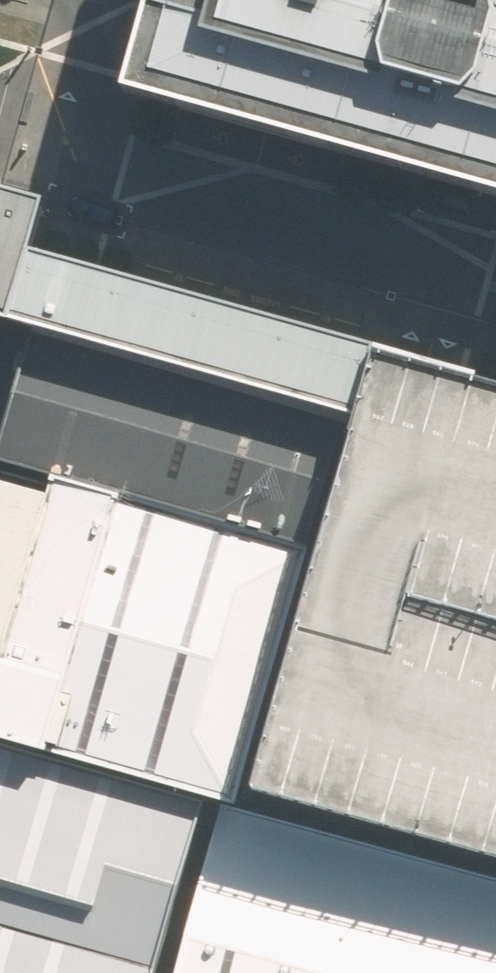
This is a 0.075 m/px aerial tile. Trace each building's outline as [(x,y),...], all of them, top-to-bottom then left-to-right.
[(130,95),(495,197),(495,0),(157,0),(130,95)] [(10,323),(29,251),(41,202),(0,192),(0,321),(10,323)] [(371,352),(29,251),(10,323),(353,420),(371,352)] [(308,544),(342,433),(27,349),(0,443),(0,457),(308,544)] [(371,352),(353,420),(253,803),(495,868),(495,387),(371,352)] [(308,544),(0,457),(0,738),(237,802),(308,544)] [(202,799),(0,742),(0,972),(152,972),(202,799)] [(222,804),(176,972),(495,972),(495,877),(222,804)]
